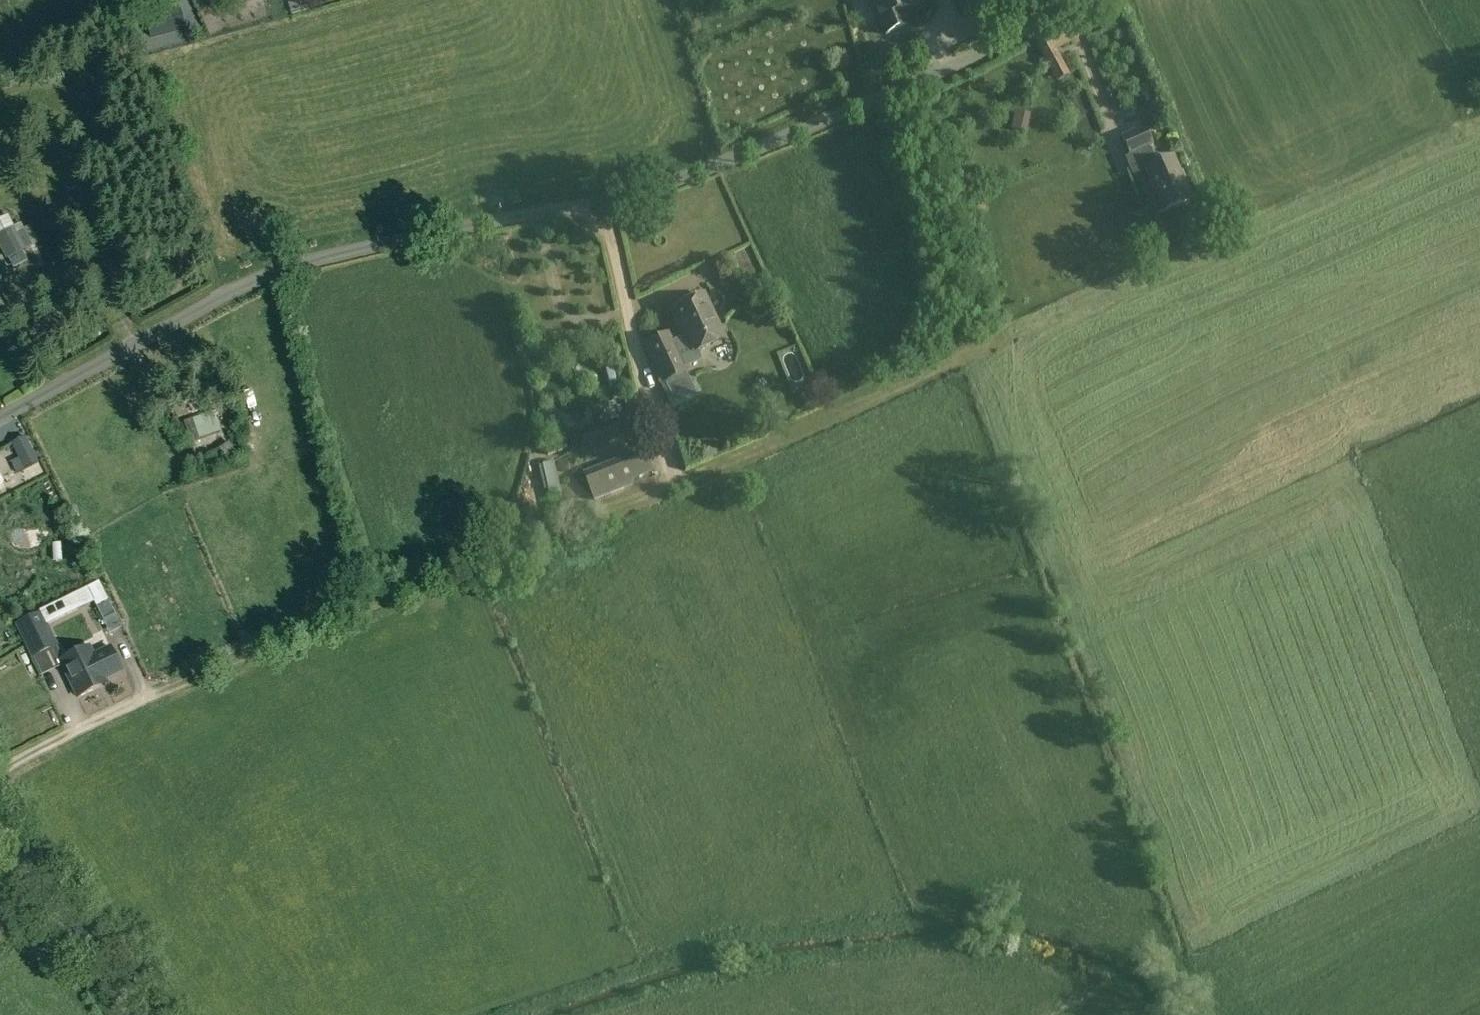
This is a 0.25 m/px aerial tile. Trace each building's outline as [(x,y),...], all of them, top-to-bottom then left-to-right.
[(872,3),(871,3),(885,35),(907,26),(900,11),(911,6),(909,0),(871,0),(872,3)] [(981,0),(958,0),(963,17),(985,11),(981,0)] [(184,27),(179,8),(150,15),(155,35),(184,27)] [(1047,66),(1058,61),(1050,43),(1039,47),(1047,66)] [(1172,157),(1142,170),(1154,197),(1149,199),(1156,215),(1190,200),(1172,157)] [(9,222),(5,210),(0,211),(0,225),(9,222)] [(19,253),(24,250),(13,227),(0,234),(0,250),(5,260),(8,258),(19,253)] [(698,352),(727,338),(706,295),(674,310),(680,324),(684,323),(698,352)] [(664,382),(688,371),(670,333),(646,343),(664,382)] [(795,343),(778,346),(782,372),(800,369),(795,343)] [(614,378),(605,359),(595,364),(603,383),(614,378)] [(581,443),(617,436),(615,420),(578,426),(581,443)] [(38,463),(25,436),(11,443),(18,458),(11,462),(17,474),(38,463)] [(591,477),(598,494),(626,483),(619,465),(591,477)] [(114,618),(101,584),(89,589),(103,623),(114,618)] [(40,613),(16,625),(32,657),(56,645),(40,613)] [(93,656),(89,647),(60,661),(78,698),(99,688),(97,683),(104,679),(121,671),(110,648),(93,656)]
